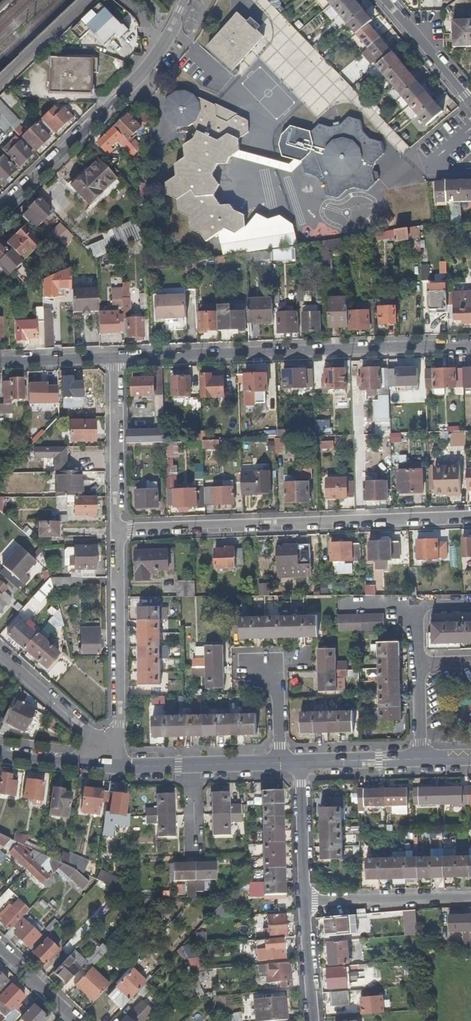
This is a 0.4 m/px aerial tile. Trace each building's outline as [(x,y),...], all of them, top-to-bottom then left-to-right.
[(353,4),(350,0),(337,0),(329,7),(338,17),(353,4)] [(362,7),(357,1),(353,4),(359,10),(362,7)] [(125,25),(103,3),(73,31),(83,41),(93,31),(106,45),(117,35),(122,40),(132,31),(126,24),(125,25)] [(347,27),(362,14),(359,10),(353,4),(338,17),(347,27)] [(370,26),(372,25),(362,14),(347,27),(356,38),(368,28),(370,26)] [(207,48),(232,73),(264,40),(251,27),(250,28),(237,16),(207,48)] [(454,21),(454,34),(470,34),(470,21),(454,21)] [(382,38),(370,26),(368,28),(379,41),(382,39),(382,38)] [(379,41),(368,28),(356,38),(368,51),(379,41)] [(454,34),(454,48),(470,47),(470,34),(454,34)] [(394,52),(382,39),(379,41),(392,55),(394,52)] [(377,67),(392,55),(379,41),(368,51),(366,53),(377,67)] [(392,71),(400,64),(392,55),(377,67),(376,68),(385,78),(392,71)] [(99,74),(100,60),(54,58),(53,93),(94,95),(95,74),(99,74)] [(393,87),(408,74),(404,69),(400,64),(392,71),(385,78),(393,87)] [(413,79),(416,77),(416,76),(412,71),(408,74),(413,79)] [(405,94),(417,84),(413,79),(408,74),(393,87),(402,97),(405,94)] [(410,106),(425,93),(421,88),(417,84),(405,94),(402,97),(410,106)] [(434,97),(429,90),(425,93),(431,99),(434,97)] [(220,117),(218,106),(194,93),(188,91),(183,91),(181,91),(176,94),(173,98),(170,104),(169,108),(169,113),(171,117),(174,122),(177,124),(183,127),(190,127),(196,124),(202,131),(201,133),(200,136),(199,138),(187,145),(188,158),(178,165),(179,176),(170,182),(171,195),(181,201),(182,211),(192,217),(193,230),(204,233),(210,241),(219,235),(227,229),(238,233),(246,227),(246,217),(237,212),(231,204),(222,206),(215,196),(221,186),(214,175),(220,165),(231,166),(233,157),(241,151),(240,142),(251,135),(251,123),(240,117),(232,122),(220,117)] [(421,112),(433,102),(431,99),(425,93),(410,106),(418,115),(421,112)] [(0,100),(0,116),(13,129),(17,124),(12,119),(15,116),(0,100)] [(426,125),(442,111),(433,102),(421,112),(418,115),(426,125)] [(240,117),(218,106),(220,117),(232,122),(240,117)] [(56,108),(44,120),(57,134),(69,122),(72,126),(76,122),(65,110),(61,114),(56,108)] [(143,129),(130,116),(116,128),(124,136),(129,141),(143,129)] [(362,131),(359,120),(349,117),(343,123),(341,125),(330,127),(319,124),(311,132),(313,141),(314,144),(314,147),(312,152),(311,155),(303,162),(306,172),(315,175),(323,183),(326,195),(338,198),(345,189),(352,188),(357,187),(361,189),(366,191),(379,179),(378,171),(373,170),(376,160),(384,152),(381,141),(372,138),(366,135),(362,131)] [(55,136),(41,122),(33,129),(32,128),(26,133),(28,136),(24,138),(37,152),(55,136)] [(294,159),(303,162),(311,155),(312,152),(314,147),(314,144),(313,141),(311,132),(290,126),(281,134),(279,143),(282,156),(294,159)] [(129,141),(124,136),(116,128),(99,144),(108,153),(120,142),(126,150),(131,145),(129,141)] [(143,150),(136,142),(132,145),(140,153),(143,150)] [(22,143),(8,155),(20,168),(34,156),(22,143)] [(241,151),(233,157),(292,172),(303,162),(294,159),(289,164),(241,151)] [(1,186),(17,172),(5,158),(0,162),(0,185),(1,186)] [(86,174),(100,161),(97,158),(83,171),(86,174)] [(104,194),(118,180),(100,161),(86,174),(104,194)] [(72,187),(86,174),(83,171),(70,184),(72,187)] [(104,194),(86,174),(72,187),(94,210),(108,197),(104,194)] [(108,197),(121,184),(118,180),(104,194),(108,197)] [(460,202),(459,182),(447,183),(448,202),(460,202)] [(459,182),(460,202),(470,201),(470,182),(459,182)] [(431,208),(429,188),(386,192),(389,212),(431,208)] [(49,219),(53,215),(40,202),(23,218),(37,232),(45,224),(47,226),(51,222),(49,219)] [(256,214),(246,227),(238,233),(227,229),(219,235),(223,254),(296,243),(293,225),(280,216),(268,219),(256,214)] [(100,258),(128,247),(146,239),(146,238),(132,223),(115,231),(118,238),(89,251),(97,260),(98,259),(100,258)] [(408,240),(409,237),(421,238),(420,226),(419,227),(395,230),(395,241),(395,242),(408,240)] [(24,262),(41,246),(26,229),(8,246),(24,262)] [(395,241),(395,230),(371,234),(371,242),(395,241)] [(371,242),(371,234),(362,235),(359,236),(360,242),(371,242)] [(332,254),(347,251),(346,238),(320,242),(322,270),(332,269),(332,254)] [(0,244),(0,266),(9,276),(21,264),(0,244)] [(297,256),(296,246),(286,248),(286,257),(297,256)] [(431,283),(431,270),(422,271),(422,283),(431,283)] [(70,273),(45,283),(46,299),(65,298),(64,292),(71,292),(70,273)] [(145,343),(143,318),(130,319),(129,280),(123,280),(124,289),(113,289),(114,309),(124,308),(125,339),(129,338),(129,339),(135,339),(135,343),(145,343)] [(73,291),(74,313),(99,313),(99,290),(73,291)] [(448,294),(448,291),(437,292),(430,292),(428,293),(429,314),(448,313),(448,294)] [(149,311),(148,295),(139,294),(140,312),(149,311)] [(448,294),(448,313),(448,321),(464,321),(464,324),(470,324),(470,294),(448,294)] [(189,319),(187,295),(156,296),(158,320),(165,319),(166,323),(179,322),(179,319),(189,319)] [(349,319),(349,312),(348,297),(329,298),(331,329),(349,328),(349,319)] [(273,304),(273,300),(248,301),(249,322),(274,322),(273,304)] [(247,329),(246,311),(231,312),(230,303),(218,304),(218,308),(219,331),(247,329)] [(322,332),(321,304),(317,304),(304,305),(304,313),(303,313),(304,333),(322,332)] [(396,307),(380,308),(380,324),(396,324),(396,307)] [(219,331),(218,308),(210,309),(210,312),(199,313),(200,334),(207,334),(207,331),(219,331)] [(45,339),(44,311),(44,310),(38,310),(38,322),(17,323),(17,342),(28,342),(28,340),(45,339)] [(54,350),(53,311),(44,311),(45,350),(54,350)] [(374,330),(373,311),(349,312),(349,319),(349,328),(349,331),(374,330)] [(299,333),(299,313),(279,313),(279,334),(299,333)] [(119,335),(118,314),(99,314),(100,336),(119,335)] [(166,443),(164,368),(155,368),(155,379),(133,379),(133,396),(148,396),(148,401),(156,401),(156,431),(128,432),(128,441),(128,444),(136,444),(166,443)] [(389,387),(388,370),(382,370),(382,368),(362,369),(363,391),(381,390),(382,397),(389,397),(389,387)] [(419,389),(418,369),(388,370),(389,387),(407,386),(407,391),(414,391),(413,388),(419,389)] [(314,388),(313,370),(285,371),(285,390),(314,388)] [(347,370),(327,371),(327,391),(347,391),(347,370)] [(464,389),(463,370),(426,371),(426,389),(435,389),(435,395),(444,395),(444,389),(464,389)] [(277,387),(276,374),(246,375),(247,384),(247,392),(259,392),(259,395),(267,395),(267,392),(269,392),(269,387),(277,387)] [(202,375),(203,398),(226,397),(226,378),(213,379),(213,375),(202,375)] [(192,377),(174,378),(175,398),(186,398),(186,393),(192,393),(192,377)] [(74,379),(63,380),(64,400),(83,400),(83,384),(74,384),(74,379)] [(27,398),(27,388),(24,388),(23,381),(3,382),(3,395),(4,406),(12,406),(12,402),(24,402),(24,398),(27,398)] [(27,386),(28,409),(57,408),(57,389),(47,389),(47,385),(27,386)] [(374,420),(388,420),(387,398),(374,398),(374,420)] [(46,434),(60,419),(59,409),(51,409),(52,419),(51,421),(51,422),(50,422),(49,423),(48,422),(48,421),(41,421),(40,410),(30,410),(31,431),(39,431),(40,434),(46,434)] [(327,431),(326,421),(315,421),(316,431),(327,431)] [(71,424),(71,445),(96,444),(96,424),(71,424)] [(465,448),(464,433),(451,434),(452,449),(465,448)] [(316,451),(316,437),(304,438),(304,451),(316,451)] [(285,453),(285,438),(276,439),(276,453),(285,453)] [(221,448),(221,441),(203,441),(203,451),(226,450),(226,448),(221,448)] [(166,451),(166,443),(136,444),(136,452),(166,451)] [(66,474),(67,450),(37,451),(37,459),(56,459),(56,474),(66,474)] [(270,493),(269,465),(241,466),(242,485),(242,495),(253,495),(253,494),(270,493)] [(313,478),(312,468),(296,468),(297,479),(313,478)] [(460,468),(435,469),(435,496),(461,496),(460,468)] [(424,494),(423,471),(398,472),(398,491),(402,491),(402,494),(424,494)] [(81,498),(81,474),(66,474),(56,474),(56,499),(59,499),(76,498),(81,498)] [(366,483),(366,502),(388,501),(387,482),(375,483),(375,477),(367,478),(367,483),(366,483)] [(205,488),(205,479),(197,479),(197,490),(187,490),(187,487),(184,487),(184,490),(167,491),(168,503),(168,506),(176,506),(176,508),(198,506),(198,510),(206,509),(206,507),(205,488)] [(327,480),(327,499),(348,498),(347,479),(327,480)] [(235,506),(234,480),(224,481),(223,487),(205,488),(206,507),(235,506)] [(299,503),(298,482),(297,483),(284,483),(284,496),(287,496),(287,503),(299,503)] [(309,503),(308,482),(298,482),(299,503),(309,503)] [(161,509),(159,483),(148,484),(149,490),(137,490),(138,510),(161,509)] [(97,518),(97,498),(81,498),(76,498),(76,519),(97,518)] [(59,540),(59,524),(56,524),(39,524),(40,540),(59,540)] [(33,534),(27,528),(23,532),(30,538),(33,534)] [(463,557),(470,557),(470,538),(463,538),(463,557)] [(382,543),(370,544),(371,562),(380,562),(380,565),(387,564),(387,561),(393,561),(393,556),(402,556),(401,542),(393,543),(392,541),(391,540),(390,539),(385,539),(384,539),(383,541),(382,543)] [(449,556),(448,542),(439,543),(439,540),(419,541),(418,541),(419,561),(423,561),(423,558),(440,557),(440,556),(449,556)] [(361,559),(361,545),(353,545),(354,544),(332,543),(332,562),(342,563),(342,565),(346,566),(346,563),(354,563),(354,559),(361,559)] [(279,548),(279,568),(313,567),(312,545),(290,546),(290,548),(279,548)] [(22,548),(4,568),(25,587),(32,580),(28,576),(39,564),(22,548)] [(98,580),(97,548),(76,549),(76,551),(64,551),(63,554),(63,569),(75,568),(75,573),(71,573),(71,580),(83,580),(98,580)] [(216,552),(216,570),(238,570),(238,567),(246,567),(245,551),(237,551),(237,550),(227,550),(227,551),(216,552)] [(148,553),(137,554),(137,582),(151,582),(151,575),(158,575),(158,573),(169,573),(169,551),(148,551),(148,553)] [(51,580),(45,562),(39,564),(43,574),(44,575),(47,584),(51,580)] [(83,589),(83,580),(71,580),(51,580),(53,588),(83,589)] [(196,599),(195,583),(177,584),(177,599),(196,599)] [(13,599),(6,593),(3,597),(0,594),(0,614),(13,599)] [(26,619),(41,603),(35,597),(20,614),(26,619)] [(64,627),(60,610),(49,622),(57,630),(64,627)] [(162,622),(161,610),(141,611),(141,623),(162,622)] [(361,631),(360,614),(352,615),(352,631),(361,631)] [(388,631),(387,614),(375,614),(375,631),(388,631)] [(352,631),(352,615),(343,615),(344,632),(352,631)] [(435,617),(435,635),(430,635),(431,651),(436,650),(436,645),(470,645),(470,616),(435,617)] [(307,639),(307,618),(294,619),(295,639),(307,639)] [(319,639),(318,618),(307,618),(307,639),(319,639)] [(256,640),(256,619),(235,620),(236,637),(244,636),(244,640),(256,640)] [(270,639),(269,619),(256,619),(256,640),(270,639)] [(282,632),(281,619),(269,619),(270,639),(282,639),(282,632)] [(295,639),(294,619),(281,619),(282,632),(282,639),(295,639)] [(162,635),(162,622),(141,623),(142,635),(162,635)] [(36,637),(21,624),(9,637),(24,650),(36,637)] [(101,632),(82,632),(82,656),(100,656),(101,632)] [(54,650),(38,635),(36,637),(24,650),(41,664),(54,650)] [(162,647),(162,635),(142,635),(142,647),(162,647)] [(403,657),(402,645),(382,645),(383,657),(403,657)] [(162,659),(162,647),(142,647),(142,660),(162,659)] [(227,667),(226,649),(209,649),(210,668),(227,667)] [(61,656),(54,650),(41,664),(48,670),(61,656)] [(339,663),(339,651),(322,652),(323,671),(339,671),(352,671),(352,662),(339,663)] [(403,669),(403,657),(383,657),(383,670),(403,669)] [(162,673),(162,659),(142,660),(142,673),(162,673)] [(227,689),(227,667),(210,668),(210,689),(227,689)] [(403,682),(403,669),(383,670),(383,682),(403,682)] [(340,692),(339,671),(323,671),(324,693),(340,692)] [(163,686),(162,673),(142,673),(143,686),(163,686)] [(404,695),(403,682),(383,682),(384,696),(404,695)] [(404,708),(404,695),(384,696),(384,709),(404,708)] [(39,714),(36,713),(36,711),(15,703),(5,725),(0,736),(0,738),(6,739),(12,728),(25,734),(26,733),(29,735),(39,714)] [(404,720),(404,708),(384,709),(384,721),(404,720)] [(357,732),(356,713),(344,714),(344,732),(357,732)] [(319,733),(319,714),(307,714),(307,733),(319,733)] [(332,733),(331,714),(319,714),(319,733),(332,733)] [(344,732),(344,714),(331,714),(332,733),(344,732)] [(259,734),(259,715),(246,716),(247,734),(259,734)] [(207,735),(207,716),(194,717),(194,735),(207,735)] [(220,734),(220,716),(207,716),(207,735),(220,734)] [(233,734),(233,716),(220,716),(220,734),(233,734)] [(247,734),(246,716),(233,716),(233,734),(247,734)] [(180,736),(180,717),(167,718),(168,736),(180,736)] [(194,735),(194,717),(180,717),(180,736),(194,735)] [(168,736),(167,718),(154,718),(155,736),(168,736)] [(19,778),(3,775),(3,778),(0,777),(0,793),(1,793),(0,796),(16,798),(19,778)] [(44,803),(46,784),(29,781),(25,799),(44,803)] [(110,793),(112,783),(104,782),(103,792),(105,792),(110,793)] [(470,806),(470,797),(470,789),(443,790),(443,807),(470,806)] [(103,792),(86,790),(82,814),(91,815),(92,810),(102,811),(103,803),(105,792),(103,792)] [(443,807),(443,790),(423,791),(424,808),(443,807)] [(55,791),(51,816),(70,819),(71,809),(73,796),(65,795),(65,792),(55,791)] [(408,808),(407,791),(388,792),(388,805),(389,808),(408,808)] [(388,805),(388,792),(359,793),(360,811),(360,813),(367,813),(367,809),(389,808),(388,805)] [(285,806),(285,794),(265,794),(265,806),(285,806)] [(129,798),(110,795),(108,804),(107,814),(105,823),(131,827),(131,817),(131,816),(126,816),(129,798)] [(229,808),(229,796),(214,795),(214,816),(240,815),(241,810),(241,808),(229,808)] [(174,816),(173,796),(158,796),(158,808),(146,809),(146,816),(174,816)] [(285,818),(285,806),(265,806),(266,819),(285,818)] [(345,822),(344,808),(324,809),(324,822),(345,822)] [(240,823),(240,815),(214,816),(214,837),(230,837),(230,824),(240,823)] [(174,838),(174,816),(146,816),(146,824),(158,824),(158,838),(174,838)] [(286,832),(285,818),(266,819),(266,833),(286,832)] [(345,835),(345,822),(324,822),(325,836),(345,835)] [(286,845),(286,832),(266,833),(266,845),(286,845)] [(345,849),(345,835),(325,836),(325,849),(345,849)] [(24,846),(26,837),(15,836),(14,842),(24,846)] [(286,857),(286,845),(266,845),(266,858),(286,857)] [(35,862),(18,847),(12,854),(28,869),(35,862)] [(346,861),(345,849),(325,849),(326,862),(346,861)] [(78,872),(85,875),(89,863),(71,855),(69,863),(69,868),(78,872)] [(287,870),(286,857),(266,858),(267,871),(287,870)] [(447,877),(447,857),(434,858),(434,877),(447,877)] [(460,876),(460,857),(447,857),(447,877),(460,876)] [(460,857),(460,876),(470,876),(470,857),(460,857)] [(421,877),(420,858),(407,859),(407,869),(407,878),(421,877)] [(434,877),(434,858),(420,858),(421,877),(434,877)] [(69,868),(69,863),(62,859),(60,864),(64,865),(69,868)] [(394,879),(394,859),(381,860),(382,872),(382,879),(394,879)] [(407,869),(407,859),(394,859),(394,879),(407,878),(407,869)] [(382,872),(381,860),(369,860),(370,879),(382,879),(382,872)] [(58,883),(35,862),(28,869),(50,891),(54,887),(58,883)] [(90,883),(78,872),(69,868),(64,865),(60,869),(83,890),(90,883)] [(216,882),(216,865),(196,866),(196,882),(216,882)] [(196,882),(196,866),(175,866),(176,883),(196,882)] [(287,884),(287,870),(267,871),(267,884),(287,884)] [(287,897),(287,884),(267,884),(267,897),(287,897)] [(26,915),(26,916),(32,910),(21,900),(13,908),(15,910),(9,916),(5,913),(0,920),(0,921),(10,930),(22,918),(26,915)] [(418,932),(417,911),(405,912),(407,933),(418,932)] [(450,917),(451,933),(468,933),(468,948),(470,948),(470,916),(450,917)] [(289,938),(287,917),(269,919),(270,930),(267,930),(267,937),(270,937),(270,939),(289,938)] [(351,935),(350,917),(327,919),(329,937),(351,935)] [(36,930),(38,928),(35,925),(33,927),(22,918),(10,930),(6,937),(11,942),(16,936),(30,949),(35,944),(39,940),(40,938),(42,936),(36,930)] [(51,934),(56,927),(53,924),(46,929),(51,934)] [(38,947),(44,942),(40,938),(39,940),(35,944),(38,947)] [(54,946),(48,940),(35,954),(48,967),(61,952),(59,950),(61,948),(56,943),(54,946)] [(283,940),(265,942),(267,962),(284,961),(283,951),(284,951),(283,940)] [(350,959),(349,942),(330,944),(332,967),(350,965),(350,967),(359,966),(359,962),(353,962),(352,959),(350,959)] [(69,957),(79,947),(75,943),(65,953),(69,957)] [(87,961),(77,951),(55,974),(67,985),(88,964),(93,969),(107,955),(99,948),(87,961)] [(204,968),(200,955),(189,958),(192,972),(204,968)] [(293,989),(291,965),(266,967),(268,985),(282,984),(282,989),(293,989)] [(349,975),(348,968),(328,970),(330,988),(330,991),(350,989),(349,982),(349,975)] [(111,987),(93,969),(77,986),(95,1003),(111,987)] [(127,1006),(146,986),(130,971),(122,979),(125,981),(117,989),(123,994),(119,998),(127,1006)] [(10,982),(0,973),(0,993),(10,982)] [(117,989),(125,981),(122,979),(115,986),(117,989)] [(22,1004),(27,998),(14,985),(0,1000),(0,1012),(7,1019),(5,1020),(6,1020),(18,1020),(24,1015),(20,1011),(24,1006),(22,1004)] [(119,998),(123,994),(117,989),(109,998),(123,1011),(127,1006),(119,998)] [(351,1006),(350,992),(331,995),(332,1007),(351,1006)] [(385,1014),(383,997),(362,999),(363,1016),(385,1014)] [(286,999),(256,1002),(257,1020),(288,1020),(286,999)] [(143,1002),(125,1020),(145,1020),(154,1012),(143,1002)] [(22,1020),(23,1020),(48,1020),(49,1020),(35,1006),(22,1020)]
